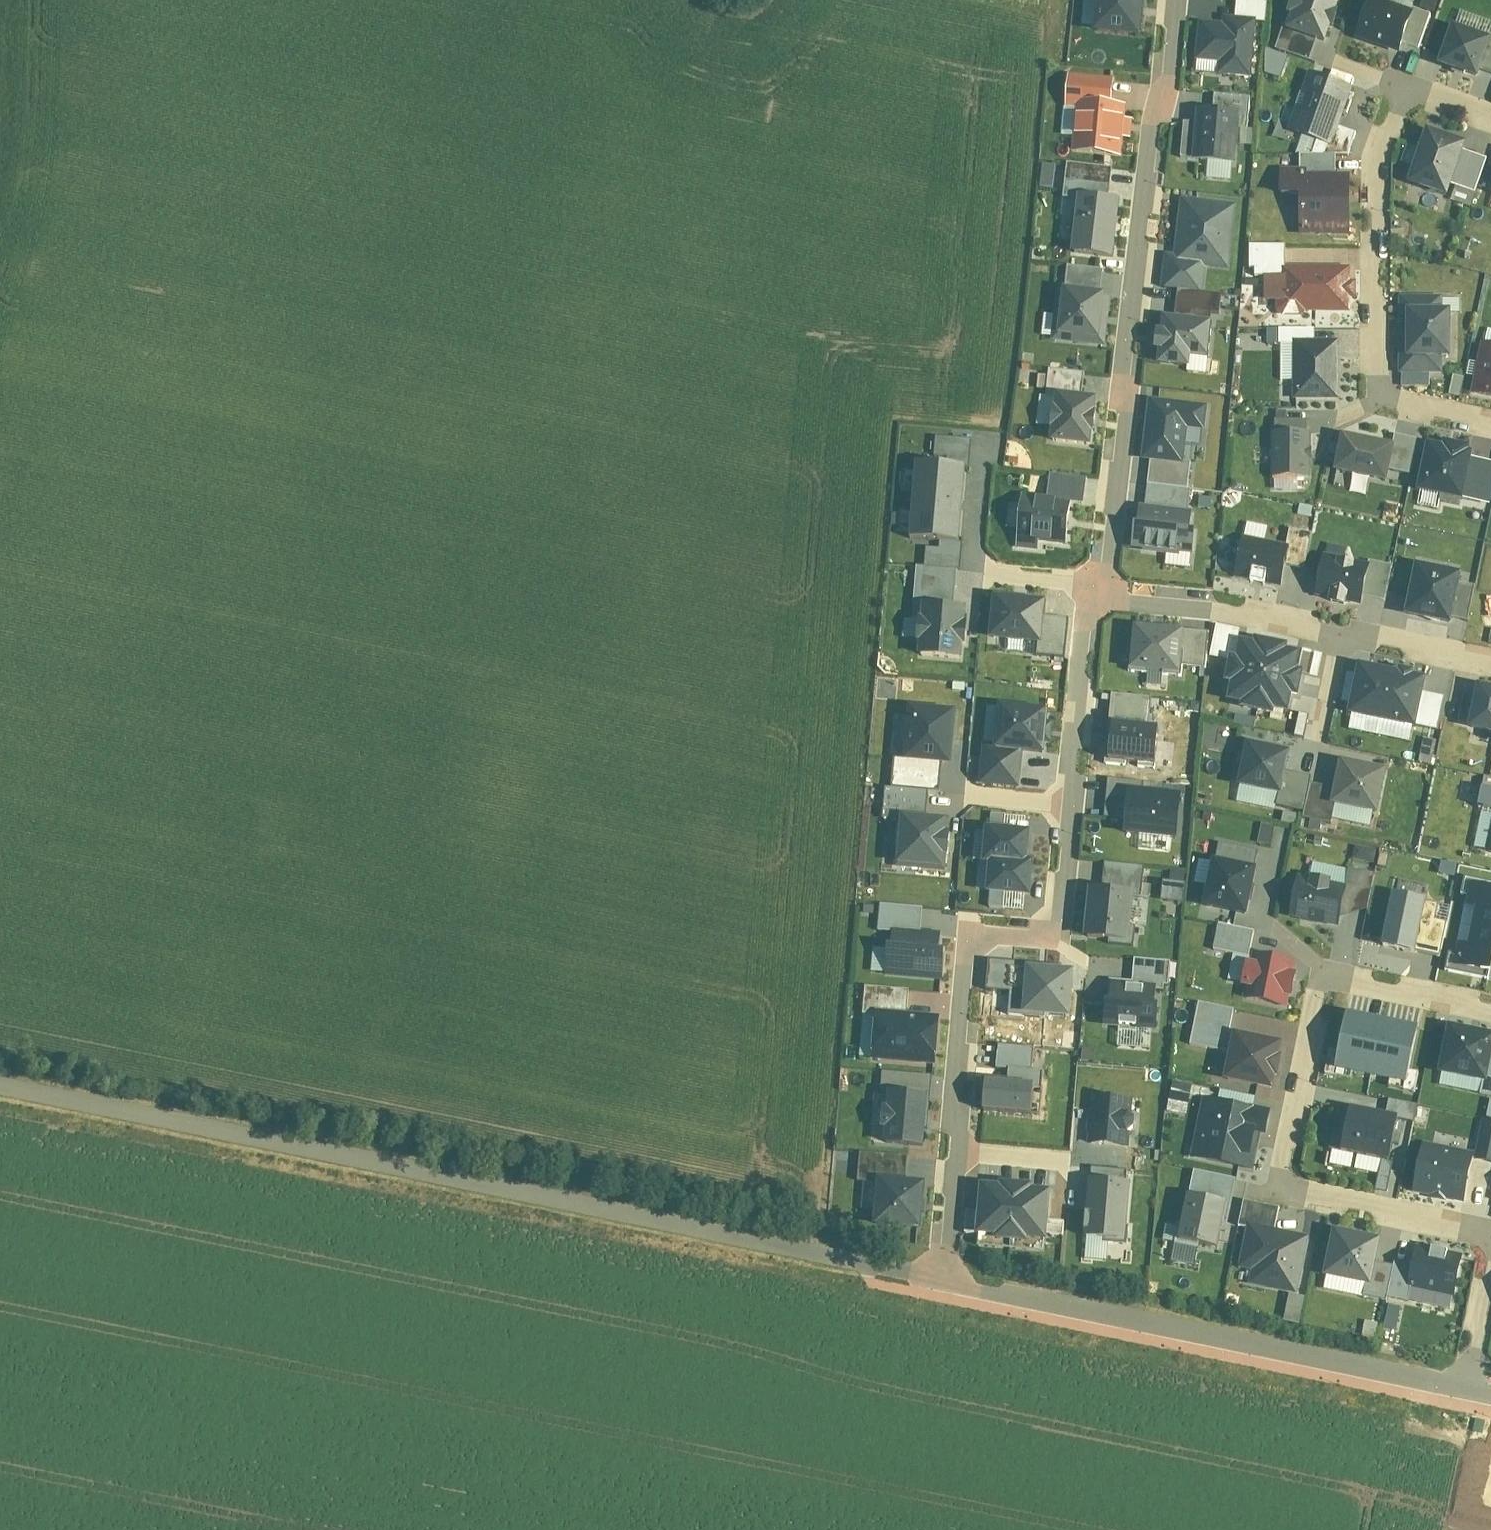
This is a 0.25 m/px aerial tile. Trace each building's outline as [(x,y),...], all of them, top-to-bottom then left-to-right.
[(1098,32),(1140,35),(1143,0),(1101,0),(1098,32)] [(1285,33),(1325,46),(1340,0),(1296,0),(1285,33)] [(1394,0),(1373,0),(1359,38),(1416,58),(1432,14),(1394,0)] [(1217,79),(1253,82),(1258,24),(1222,21),(1222,26),(1199,24),(1196,62),(1219,64),(1217,79)] [(1457,29),(1444,66),(1486,80),(1490,65),(1490,40),(1457,29)] [(1352,90),(1306,76),(1287,137),(1333,151),(1352,90)] [(1116,80),(1071,77),(1066,149),(1103,167),(1125,163),(1128,114),(1114,113),(1116,80)] [(1195,92),(1192,108),(1207,110),(1210,94),(1195,92)] [(1195,165),(1238,169),(1243,118),(1200,114),(1195,165)] [(1464,145),(1424,132),(1406,184),(1446,198),(1464,145)] [(1047,188),(1052,167),(1041,165),(1037,185),(1047,188)] [(1078,261),(1119,265),(1125,208),(1112,207),(1116,172),(1071,168),(1066,219),(1082,220),(1078,261)] [(1350,170),(1299,172),(1302,236),(1353,234),(1350,170)] [(1235,204),(1180,196),(1170,267),(1225,275),(1235,204)] [(1360,267),(1294,265),(1293,308),(1359,310),(1360,267)] [(1111,300),(1061,294),(1055,343),(1106,349),(1111,300)] [(1459,307),(1417,309),(1419,357),(1461,355),(1459,307)] [(1207,325),(1162,322),(1159,375),(1204,377),(1207,325)] [(1348,335),(1301,337),(1303,400),(1350,399),(1348,335)] [(1481,393),(1490,395),(1490,354),(1481,393)] [(1088,376),(1051,373),(1046,431),(1058,432),(1056,454),(1097,458),(1102,401),(1086,400),(1088,376)] [(1210,410),(1150,404),(1144,465),(1187,469),(1190,437),(1208,438),(1210,410)] [(1318,424),(1280,426),(1284,479),(1321,476),(1318,424)] [(1406,439),(1352,428),(1343,472),(1398,483),(1406,439)] [(1482,453),(1442,444),(1432,489),(1472,497),(1482,453)] [(964,556),(972,447),(939,445),(938,458),(918,457),(911,552),(964,556)] [(1024,503),(1020,548),(1074,552),(1077,511),(1087,512),(1089,483),(1054,480),(1053,505),(1024,503)] [(1185,518),(1125,509),(1119,554),(1179,563),(1185,518)] [(1300,541),(1249,533),(1243,577),(1294,584),(1300,541)] [(1383,560),(1331,551),(1323,591),(1375,601),(1383,560)] [(1473,571),(1427,562),(1417,613),(1463,622),(1473,571)] [(923,667),(969,670),(972,619),(957,618),(960,578),(920,575),(915,645),(925,645),(923,667)] [(1041,604),(989,598),(983,644),(1036,650),(1041,604)] [(1208,674),(1212,637),(1183,633),(1183,640),(1141,636),(1136,678),(1182,683),(1184,672),(1208,674)] [(1314,655),(1244,642),(1235,690),(1306,703),(1314,655)] [(1436,676),(1368,661),(1358,708),(1426,723),(1436,676)] [(1473,682),(1460,754),(1490,760),(1490,686),(1473,682)] [(1155,700),(1116,697),(1110,768),(1161,774),(1164,729),(1155,725),(1155,700)] [(1055,716),(987,709),(978,790),(1022,794),(1026,762),(1050,764),(1055,716)] [(1233,726),(1249,728),(1251,713),(1235,712),(1233,726)] [(958,776),(963,718),(917,714),(912,764),(897,763),(894,793),(942,797),(944,775),(958,776)] [(1292,754),(1248,747),(1241,790),(1284,798),(1292,754)] [(1394,773),(1344,764),(1337,808),(1387,817),(1394,773)] [(1181,849),(1186,803),(1147,799),(1148,786),(1111,783),(1107,821),(1131,824),(1129,844),(1181,849)] [(954,828),(906,823),(901,874),(949,879),(954,828)] [(1041,839),(990,835),(984,911),(1035,915),(1041,839)] [(1262,855),(1218,846),(1205,909),(1250,918),(1262,855)] [(1105,900),(1095,899),(1090,947),(1134,951),(1139,904),(1145,904),(1148,871),(1108,867),(1105,900)] [(1168,882),(1159,882),(1159,901),(1182,902),(1183,873),(1169,872),(1168,882)] [(1359,882),(1304,874),(1298,914),(1353,923),(1359,882)] [(1438,888),(1401,883),(1392,947),(1429,952),(1438,888)] [(1471,892),(1456,975),(1490,981),(1490,895),(1471,892)] [(929,912),(882,908),(880,937),(894,938),(891,978),(943,981),(946,939),(927,937),(929,912)] [(1293,1017),(1302,968),(1254,959),(1258,937),(1220,930),(1216,955),(1249,961),(1240,1007),(1293,1017)] [(1014,1023),(1075,1027),(1079,968),(1019,964),(1014,1023)] [(1134,986),(1111,984),(1108,1035),(1161,1038),(1162,995),(1171,994),(1173,967),(1136,964),(1134,986)] [(1452,1016),(1443,1069),(1490,1077),(1490,1022),(1452,1016)] [(944,1024),(881,1018),(876,1069),(939,1076),(944,1024)] [(1418,1034),(1349,1021),(1339,1070),(1409,1084),(1418,1034)] [(1300,1033),(1240,1024),(1234,1072),(1294,1080),(1300,1033)] [(987,1118),(1039,1122),(1045,1051),(992,1047),(987,1118)] [(1095,1099),(1089,1153),(1131,1157),(1137,1103),(1095,1099)] [(890,1154),(930,1157),(934,1104),(894,1101),(890,1154)] [(1400,1115),(1342,1104),(1332,1158),(1390,1169),(1400,1115)] [(1481,1164),(1490,1165),(1490,1123),(1484,1122),(1481,1164)] [(1269,1129),(1225,1123),(1220,1162),(1264,1168),(1269,1129)] [(1474,1153),(1419,1140),(1408,1191),(1463,1203),(1474,1153)] [(1136,1177),(1093,1173),(1087,1245),(1129,1248),(1136,1177)] [(923,1234),(928,1190),(882,1185),(877,1230),(923,1234)] [(1051,1196),(985,1189),(979,1248),(1045,1254),(1051,1196)] [(1239,1199),(1201,1192),(1191,1242),(1229,1249),(1239,1199)] [(1323,1233),(1263,1223),(1256,1266),(1277,1270),(1316,1276),(1323,1233)] [(1385,1247),(1337,1235),(1326,1282),(1373,1293),(1385,1247)] [(1475,1261),(1412,1246),(1397,1304),(1460,1320),(1475,1261)] [(1313,1294),(1316,1276),(1277,1270),(1274,1288),(1313,1294)] [(1295,1325),(1298,1298),(1284,1296),(1281,1323),(1295,1325)] [(1387,1306),(1383,1328),(1393,1330),(1398,1308),(1387,1306)]
